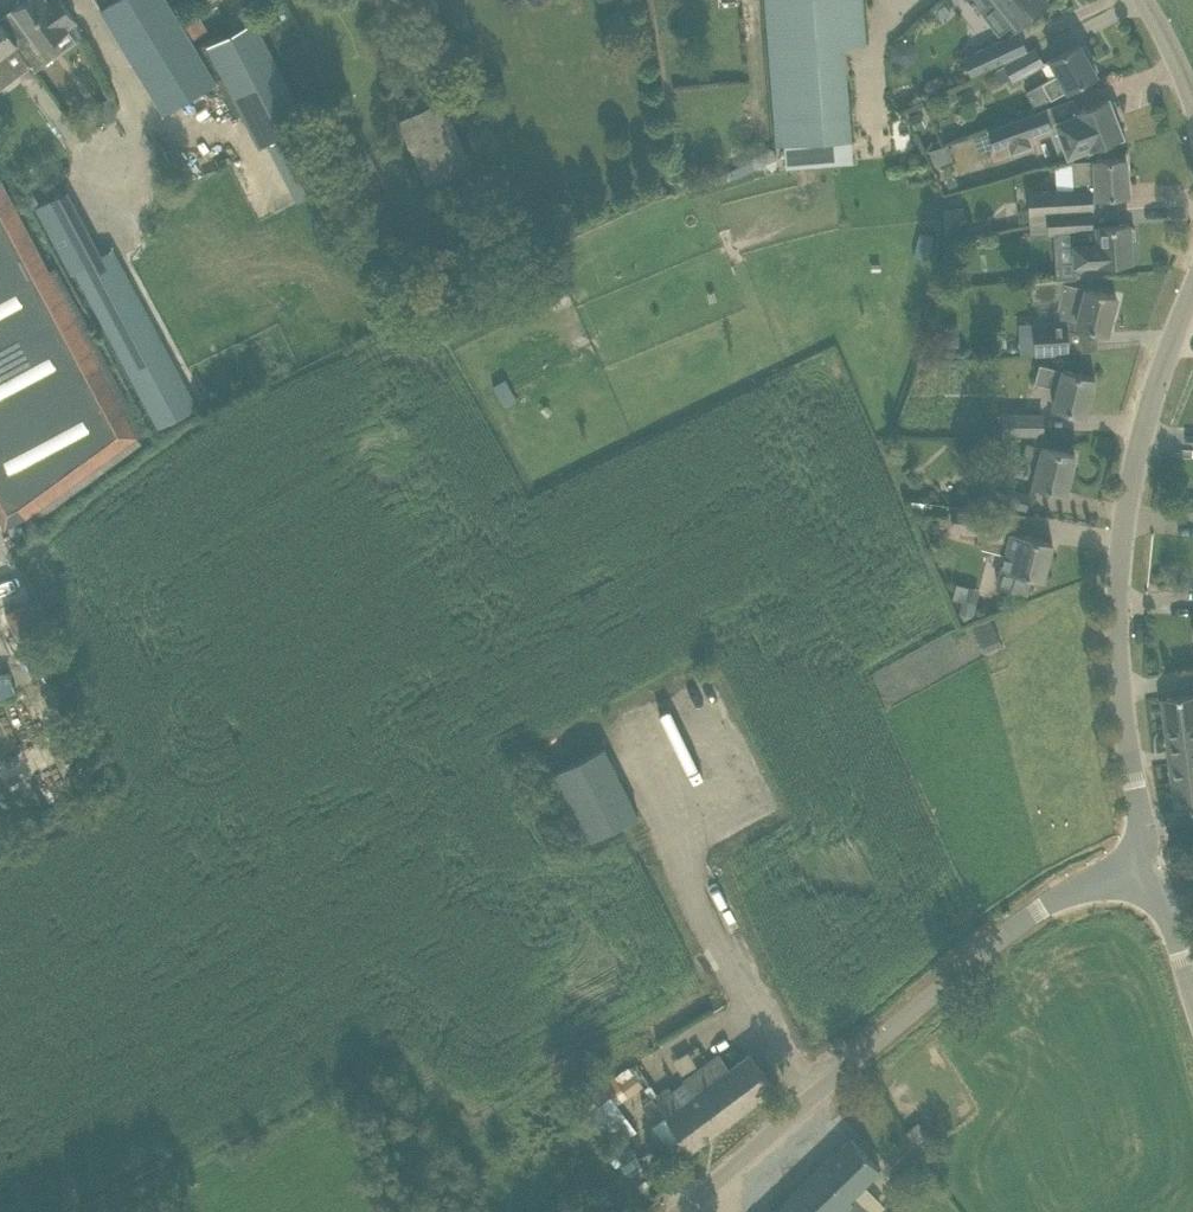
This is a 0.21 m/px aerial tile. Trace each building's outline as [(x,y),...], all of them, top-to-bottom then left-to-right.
[(12,7),(27,28),(13,38),(32,63),(31,64),(35,69),(49,58),(41,47),(67,28),(78,20),(63,0),(18,0),(18,1),(17,2),(17,3),(12,7)] [(101,4),(98,5),(162,111),(216,78),(201,52),(196,45),(169,0),(99,0),(101,4)] [(775,144),(851,138),(844,45),(863,44),(866,41),(863,0),(764,0),(775,144)] [(969,0),(969,1),(972,4),(974,3),(980,11),(992,2),(1013,29),(1029,17),(1047,2),(1046,0),(969,0)] [(207,40),(196,45),(201,52),(216,78),(238,113),(243,111),(259,142),(306,118),(255,16),(207,40)] [(31,64),(32,63),(13,38),(0,19),(0,87),(31,64)] [(1020,31),(964,56),(971,74),(1028,48),(1020,31)] [(1056,73),(1025,90),(1034,106),(1065,89),(1066,90),(1096,73),(1087,57),(1091,55),(1084,43),(1080,45),(1078,42),(1048,59),(1056,73)] [(1011,77),(1012,80),(1045,63),(1035,45),(1003,63),(1004,64),(1011,77)] [(1004,64),(992,70),(999,83),(1011,77),(1004,64)] [(396,118),(427,184),(473,162),(442,97),(396,118)] [(1121,133),(1115,117),(1119,116),(1113,100),(1109,101),(1107,97),(1076,109),(1077,112),(1057,120),(1061,132),(1053,135),(1060,151),(1067,148),(1068,151),(1089,144),(1090,145),(1121,133)] [(988,128),(995,146),(1050,125),(1043,107),(988,128)] [(928,149),(933,165),(952,158),(947,143),(928,149)] [(1027,191),(1030,226),(1050,223),(1049,214),(1048,212),(1092,207),(1092,195),(1128,193),(1125,156),(1071,159),(1072,188),(1027,191)] [(4,528),(26,515),(137,434),(0,177),(0,521),(4,528)] [(74,268),(157,426),(196,405),(112,247),(98,254),(62,186),(33,202),(69,271),(74,268)] [(942,206),(944,239),(958,238),(956,206),(942,206)] [(1050,223),(1030,226),(1030,232),(1047,231),(1047,233),(1072,231),(1073,241),(1071,241),(1073,262),(1074,262),(1074,275),(1104,273),(1103,260),(1131,259),(1130,239),(1135,236),(1134,227),(1129,225),(1129,221),(1093,223),(1092,207),(1048,212),(1049,214),(1050,223)] [(1106,330),(1115,294),(1063,281),(1053,318),(1032,319),(1033,321),(1018,322),(1019,354),(1068,351),(1067,320),(1106,330)] [(1050,404),(1085,413),(1094,376),(1039,362),(1034,381),(1055,386),(1050,404)] [(1001,412),(1002,434),(1043,433),(1043,411),(1001,412)] [(1021,458),(1036,462),(1031,481),(1065,490),(1074,453),(1025,441),(1021,458)] [(1000,501),(1026,508),(1030,492),(1004,485),(1000,501)] [(1014,554),(1011,567),(1001,565),(997,582),(1025,589),(1029,573),(1043,577),(1052,541),(992,526),(994,508),(955,503),(952,528),(978,531),(975,545),(1014,554)] [(30,600),(8,608),(29,666),(51,658),(30,600)] [(985,648),(1002,639),(989,616),(972,625),(985,648)] [(1161,699),(1174,809),(1192,807),(1192,695),(1161,699)] [(639,812),(605,745),(545,775),(579,842),(639,812)] [(651,1096),(641,1103),(656,1122),(665,1115),(690,1149),(774,1086),(747,1051),(728,1065),(718,1051),(681,1078),(683,1080),(670,1089),(667,1084),(651,1096)] [(628,1065),(592,1092),(599,1101),(611,1092),(618,1101),(642,1083),(628,1065)] [(916,1122),(906,1131),(915,1140),(925,1132),(926,1131),(917,1121),(916,1122)] [(611,1164),(638,1154),(629,1132),(603,1142),(611,1164)] [(854,1194),(880,1168),(850,1137),(771,1211),(872,1211),(854,1194)]
